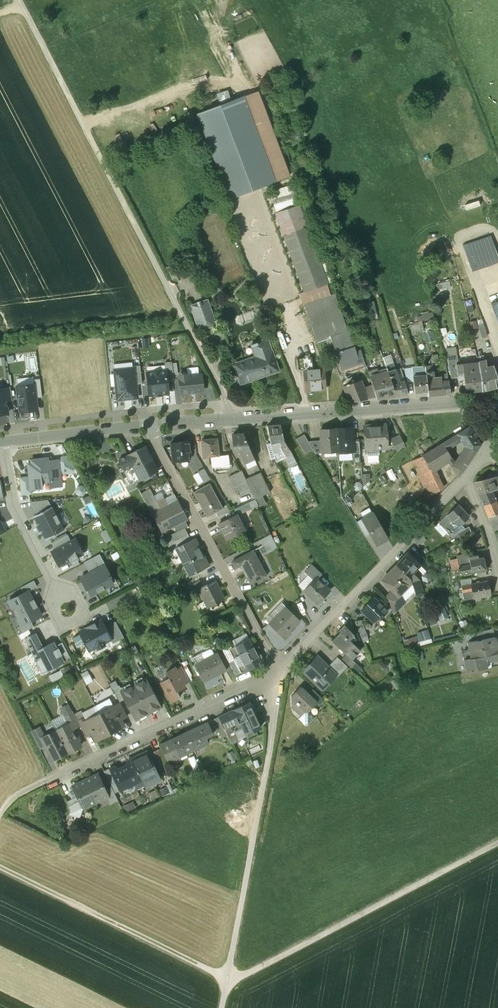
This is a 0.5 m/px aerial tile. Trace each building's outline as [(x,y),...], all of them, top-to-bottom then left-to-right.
[(192,32),(196,45),(200,44),(197,31),(192,32)] [(236,41),(239,49),(244,48),(243,44),(247,42),(246,38),(236,41)] [(243,96),(197,114),(229,199),(275,182),(243,96)] [(271,190),(277,211),(297,206),(294,194),(297,193),(294,184),(271,190)] [(327,284),(306,228),(291,234),(289,227),(282,230),(304,292),(327,284)] [(463,245),(466,253),(494,244),(491,236),(463,245)] [(466,253),(472,271),(493,264),(497,262),(497,256),(494,244),(466,253)] [(439,282),(440,294),(449,293),(448,282),(439,282)] [(346,332),(333,295),(304,305),(323,358),(332,356),(343,387),(354,383),(350,372),(366,367),(359,346),(355,346),(349,331),(346,332)] [(208,299),(191,305),(200,330),(213,326),(207,310),(212,309),(208,299)] [(477,320),(483,337),(488,335),(483,318),(477,320)] [(244,361),(234,364),(240,384),(257,378),(256,376),(278,369),(272,350),(271,350),(267,338),(252,343),(252,345),(255,344),(260,359),(245,363),(244,361)] [(370,343),(359,346),(366,367),(371,365),(369,356),(373,355),(370,343)] [(323,367),(312,368),(311,358),(303,358),(304,369),(306,392),(325,390),(323,367)] [(166,371),(167,381),(173,380),(173,375),(172,363),(172,362),(165,363),(166,371)] [(478,362),(456,365),(457,373),(464,373),(466,392),(482,391),(479,371),(478,362)] [(485,368),(485,367),(485,362),(478,362),(479,371),(482,391),(497,387),(497,385),(492,367),(488,369),(485,368)] [(433,371),(432,371),(432,365),(425,366),(427,384),(434,383),(434,378),(433,371)] [(140,366),(133,366),(134,368),(136,384),(142,384),(140,366)] [(421,376),(413,377),(413,381),(414,393),(427,392),(426,384),(427,384),(425,366),(419,366),(421,376)] [(134,368),(114,370),(117,400),(137,398),(136,384),(134,368)] [(411,368),(403,369),(406,382),(413,381),(413,377),(412,376),(411,368)] [(398,381),(394,370),(392,370),(388,372),(392,383),(395,396),(407,394),(403,380),(398,381)] [(166,371),(147,373),(149,396),(168,394),(167,381),(166,371)] [(395,396),(388,373),(379,375),(381,383),(385,397),(395,396)] [(189,374),(179,375),(181,394),(202,392),(201,375),(189,376),(189,374)] [(379,375),(370,378),(372,385),(376,398),(376,399),(385,397),(381,383),(379,375)] [(440,378),(434,378),(434,383),(427,384),(426,384),(427,392),(428,397),(442,395),(441,383),(440,378)] [(34,384),(36,398),(42,397),(40,379),(34,380),(34,384)] [(354,383),(343,387),(349,402),(376,398),(372,386),(363,388),(360,381),(354,383)] [(449,382),(441,383),(442,395),(450,394),(450,393),(449,382)] [(34,384),(16,386),(20,412),(38,410),(36,398),(34,384)] [(0,389),(0,415),(8,414),(7,402),(11,401),(9,388),(0,389)] [(482,413),(476,417),(480,421),(485,417),(482,413)] [(385,424),(364,426),(365,448),(378,447),(378,449),(386,448),(385,424)] [(280,425),(267,426),(270,444),(277,443),(280,449),(284,454),(286,457),(292,453),(283,441),(280,425)] [(469,427),(457,434),(461,440),(464,446),(471,448),(477,451),(480,445),(469,427)] [(352,429),(335,430),(337,450),(337,452),(353,451),(353,441),(352,429)] [(335,430),(320,432),(321,442),(321,452),(337,450),(335,430)] [(243,433),(232,434),(233,442),(234,442),(234,447),(235,448),(236,448),(237,448),(243,461),(253,457),(246,442),(243,433)] [(451,465),(454,461),(451,457),(446,449),(461,440),(457,434),(422,456),(431,470),(435,468),(447,460),(451,465)] [(400,436),(391,440),(397,453),(404,445),(400,436)] [(217,439),(202,441),(203,456),(204,458),(211,457),(212,471),(230,470),(229,455),(219,456),(217,439)] [(189,442),(171,443),(172,461),(188,460),(187,453),(190,453),(189,442)] [(321,442),(309,443),(309,444),(315,454),(322,454),(321,452),(321,442)] [(270,444),(266,444),(271,460),(284,454),(280,449),(277,443),(270,444)] [(149,455),(144,446),(127,455),(128,457),(130,455),(135,464),(132,465),(140,480),(157,471),(148,456),(149,455)] [(454,461),(451,465),(458,477),(467,466),(471,460),(477,451),(471,448),(464,446),(454,461)] [(286,457),(284,458),(289,468),(297,464),(292,453),(286,457)] [(128,457),(127,455),(118,460),(123,470),(132,465),(135,464),(130,455),(128,457)] [(58,468),(59,474),(76,472),(68,456),(62,457),(56,461),(57,468),(58,468)] [(422,456),(412,461),(429,497),(443,488),(435,468),(431,470),(422,456)] [(30,477),(31,489),(41,488),(40,482),(50,481),(50,487),(61,486),(59,474),(58,468),(57,468),(56,461),(47,462),(47,458),(31,460),(31,464),(28,464),(30,477)] [(210,478),(204,468),(198,471),(203,481),(210,478)] [(242,471),(228,477),(236,494),(249,487),(245,479),(242,471)] [(255,474),(245,479),(249,487),(255,499),(262,496),(259,489),(262,488),(255,474)] [(474,483),(478,494),(491,491),(497,489),(497,486),(496,478),(492,479),(491,475),(488,476),(488,480),(474,483)] [(31,489),(30,477),(20,478),(22,494),(32,493),(31,489)] [(217,500),(209,484),(194,492),(199,502),(198,503),(202,510),(203,510),(206,516),(215,512),(221,508),(222,507),(218,500),(217,500)] [(156,503),(149,489),(142,493),(152,512),(166,505),(163,499),(156,503)] [(478,494),(482,506),(496,501),(491,491),(478,494)] [(187,520),(177,499),(166,505),(152,512),(163,532),(174,526),(185,521),(187,520)] [(36,515),(51,507),(48,500),(30,502),(36,515)] [(482,506),(487,517),(491,516),(492,518),(496,516),(495,514),(497,513),(497,506),(496,501),(482,506)] [(248,503),(237,508),(240,514),(251,509),(248,503)] [(221,508),(215,512),(218,517),(229,511),(226,505),(222,507),(221,508)] [(458,505),(447,515),(439,523),(439,524),(435,528),(443,537),(448,533),(450,535),(469,517),(458,505)] [(36,515),(33,517),(37,524),(35,525),(39,533),(41,532),(45,540),(64,530),(52,507),(51,507),(36,515)] [(373,512),(361,519),(370,534),(376,545),(388,538),(373,512)] [(237,515),(219,524),(227,539),(243,531),(239,524),(241,523),(237,515)] [(361,519),(356,522),(365,537),(370,534),(361,519)] [(185,521),(174,526),(177,532),(184,528),(188,526),(185,521)] [(469,527),(453,535),(456,541),(472,533),(469,527)] [(177,532),(169,535),(176,548),(180,546),(191,541),(184,528),(177,532)] [(105,529),(100,532),(106,543),(111,540),(105,529)] [(270,534),(260,540),(264,546),(268,553),(272,551),(268,544),(274,541),(270,534)] [(67,535),(51,543),(55,550),(71,541),(67,535)] [(71,541),(55,550),(51,552),(59,566),(70,560),(71,562),(78,558),(77,557),(83,554),(75,539),(71,541)] [(208,566),(194,539),(191,541),(180,546),(185,554),(181,556),(190,575),(208,566)] [(266,576),(253,551),(233,562),(236,569),(242,566),(251,584),(266,576)] [(421,564),(408,553),(397,565),(409,577),(412,574),(421,564)] [(105,565),(99,554),(84,562),(89,573),(104,565),(105,565)] [(477,556),(472,557),(473,560),(469,560),(470,565),(472,572),(474,572),(485,570),(483,557),(478,559),(477,556)] [(457,559),(451,560),(453,570),(459,569),(459,568),(457,559)] [(110,576),(104,565),(89,573),(80,578),(83,582),(81,583),(85,590),(87,589),(91,595),(113,584),(109,577),(110,576)] [(322,574),(312,565),(304,573),(313,581),(315,579),(317,580),(322,574)] [(409,577),(397,565),(396,566),(397,567),(391,573),(392,574),(391,575),(386,575),(384,578),(384,582),(393,591),(399,596),(412,583),(410,578),(409,577)] [(459,568),(459,569),(460,575),(472,572),(470,565),(459,568)] [(418,580),(412,574),(409,577),(410,578),(412,583),(417,598),(423,596),(421,592),(422,592),(418,580)] [(470,578),(460,580),(461,587),(464,601),(473,599),(471,585),(470,578)] [(313,581),(304,591),(316,602),(321,600),(329,592),(317,580),(315,579),(313,581)] [(199,580),(189,586),(192,592),(198,590),(197,589),(203,587),(199,580)] [(28,591),(37,587),(34,581),(20,588),(23,593),(28,591)] [(203,587),(197,589),(198,590),(204,602),(207,600),(210,605),(223,599),(214,581),(203,587)] [(471,585),(473,599),(490,595),(488,582),(471,585)] [(14,614),(36,603),(34,599),(33,599),(28,591),(23,593),(8,601),(14,614)] [(399,596),(393,591),(386,598),(388,600),(393,614),(405,602),(399,596)] [(378,603),(373,598),(366,605),(365,605),(362,608),(363,609),(361,610),(373,622),(378,616),(380,618),(387,611),(383,608),(385,606),(380,601),(378,603)] [(38,606),(36,603),(14,614),(21,626),(31,621),(41,615),(37,607),(38,606)] [(300,621),(286,607),(269,624),(285,639),(291,633),(290,632),(300,621)] [(105,627),(101,620),(79,631),(89,651),(96,647),(98,649),(105,645),(104,643),(110,639),(111,639),(105,627)] [(33,627),(31,621),(21,626),(17,628),(20,634),(33,627)] [(111,639),(110,639),(112,643),(123,637),(115,621),(105,627),(111,639)] [(367,635),(361,621),(356,623),(364,642),(368,641),(366,635),(367,635)] [(354,634),(345,625),(339,631),(341,633),(332,642),(346,655),(351,660),(352,660),(360,651),(351,643),(355,638),(352,636),(354,634)] [(492,629),(475,633),(477,641),(494,637),(492,629)] [(56,645),(54,641),(43,647),(35,632),(24,638),(35,661),(41,672),(42,674),(65,662),(64,661),(56,645)] [(477,641),(467,643),(469,652),(487,649),(497,647),(495,637),(477,641)] [(249,640),(229,650),(233,658),(239,654),(247,669),(248,670),(261,664),(259,659),(261,657),(258,652),(256,654),(249,640)] [(56,645),(64,661),(70,657),(62,642),(56,645)] [(487,649),(489,661),(497,660),(497,652),(497,647),(487,649)] [(469,652),(463,654),(466,673),(487,668),(485,662),(489,661),(487,649),(469,652)] [(247,669),(239,654),(233,658),(241,673),(247,669)] [(351,660),(346,655),(342,659),(351,668),(356,663),(352,660),(351,660)] [(213,657),(195,666),(203,680),(216,673),(217,676),(226,671),(218,656),(214,659),(213,657)] [(328,667),(317,656),(302,671),(319,687),(327,680),(330,682),(336,676),(337,675),(328,667)] [(348,667),(337,657),(328,667),(337,675),(336,676),(338,677),(348,667)] [(189,682),(181,666),(175,669),(184,685),(189,682)] [(175,667),(166,672),(169,679),(161,683),(171,702),(180,697),(176,690),(184,686),(184,685),(175,669),(175,667)] [(216,673),(203,680),(204,683),(217,676),(216,673)] [(160,707),(145,679),(133,685),(148,713),(160,707)] [(133,685),(121,691),(136,720),(148,713),(133,685)] [(310,694),(302,688),(299,688),(291,696),(292,699),(294,702),(291,705),(292,708),(300,715),(302,715),(315,702),(316,701),(310,694)] [(323,699),(314,690),(310,694),(316,701),(315,702),(317,705),(320,705),(323,702),(323,699)] [(120,703),(113,707),(120,720),(127,716),(120,703)] [(248,703),(218,717),(230,742),(260,728),(248,703)] [(113,707),(99,714),(110,733),(123,726),(120,720),(113,707)] [(72,711),(63,715),(68,724),(71,722),(74,728),(80,726),(77,721),(77,720),(72,711)] [(87,720),(86,721),(92,733),(96,740),(110,733),(99,714),(87,720)] [(87,720),(85,717),(77,720),(77,721),(80,726),(85,737),(92,733),(86,721),(87,720)] [(223,728),(218,717),(212,720),(218,730),(223,728)] [(68,724),(56,730),(67,753),(81,746),(74,732),(75,729),(74,728),(71,722),(68,724)] [(208,722),(186,733),(194,750),(208,743),(205,737),(214,733),(208,722)] [(40,727),(31,732),(39,748),(45,745),(42,738),(45,736),(40,727)] [(45,736),(42,738),(45,745),(53,760),(67,753),(56,730),(45,736)] [(186,733),(159,745),(161,748),(168,763),(194,750),(186,733)] [(168,763),(161,748),(155,751),(162,768),(163,768),(169,765),(168,763)] [(147,751),(128,760),(131,766),(118,771),(115,766),(109,768),(119,791),(142,780),(145,787),(160,779),(148,754),(147,751)] [(162,768),(155,751),(148,754),(156,771),(162,768)] [(119,791),(109,768),(104,771),(111,787),(114,793),(119,791)] [(105,790),(97,774),(85,780),(95,802),(107,796),(108,796),(105,790)] [(95,802),(85,780),(72,786),(77,796),(79,801),(69,806),(71,810),(69,813),(79,817),(82,808),(95,802)] [(114,793),(111,787),(105,790),(108,796),(107,796),(110,803),(118,800),(114,793)] [(77,796),(66,801),(69,806),(79,801),(77,796)]
